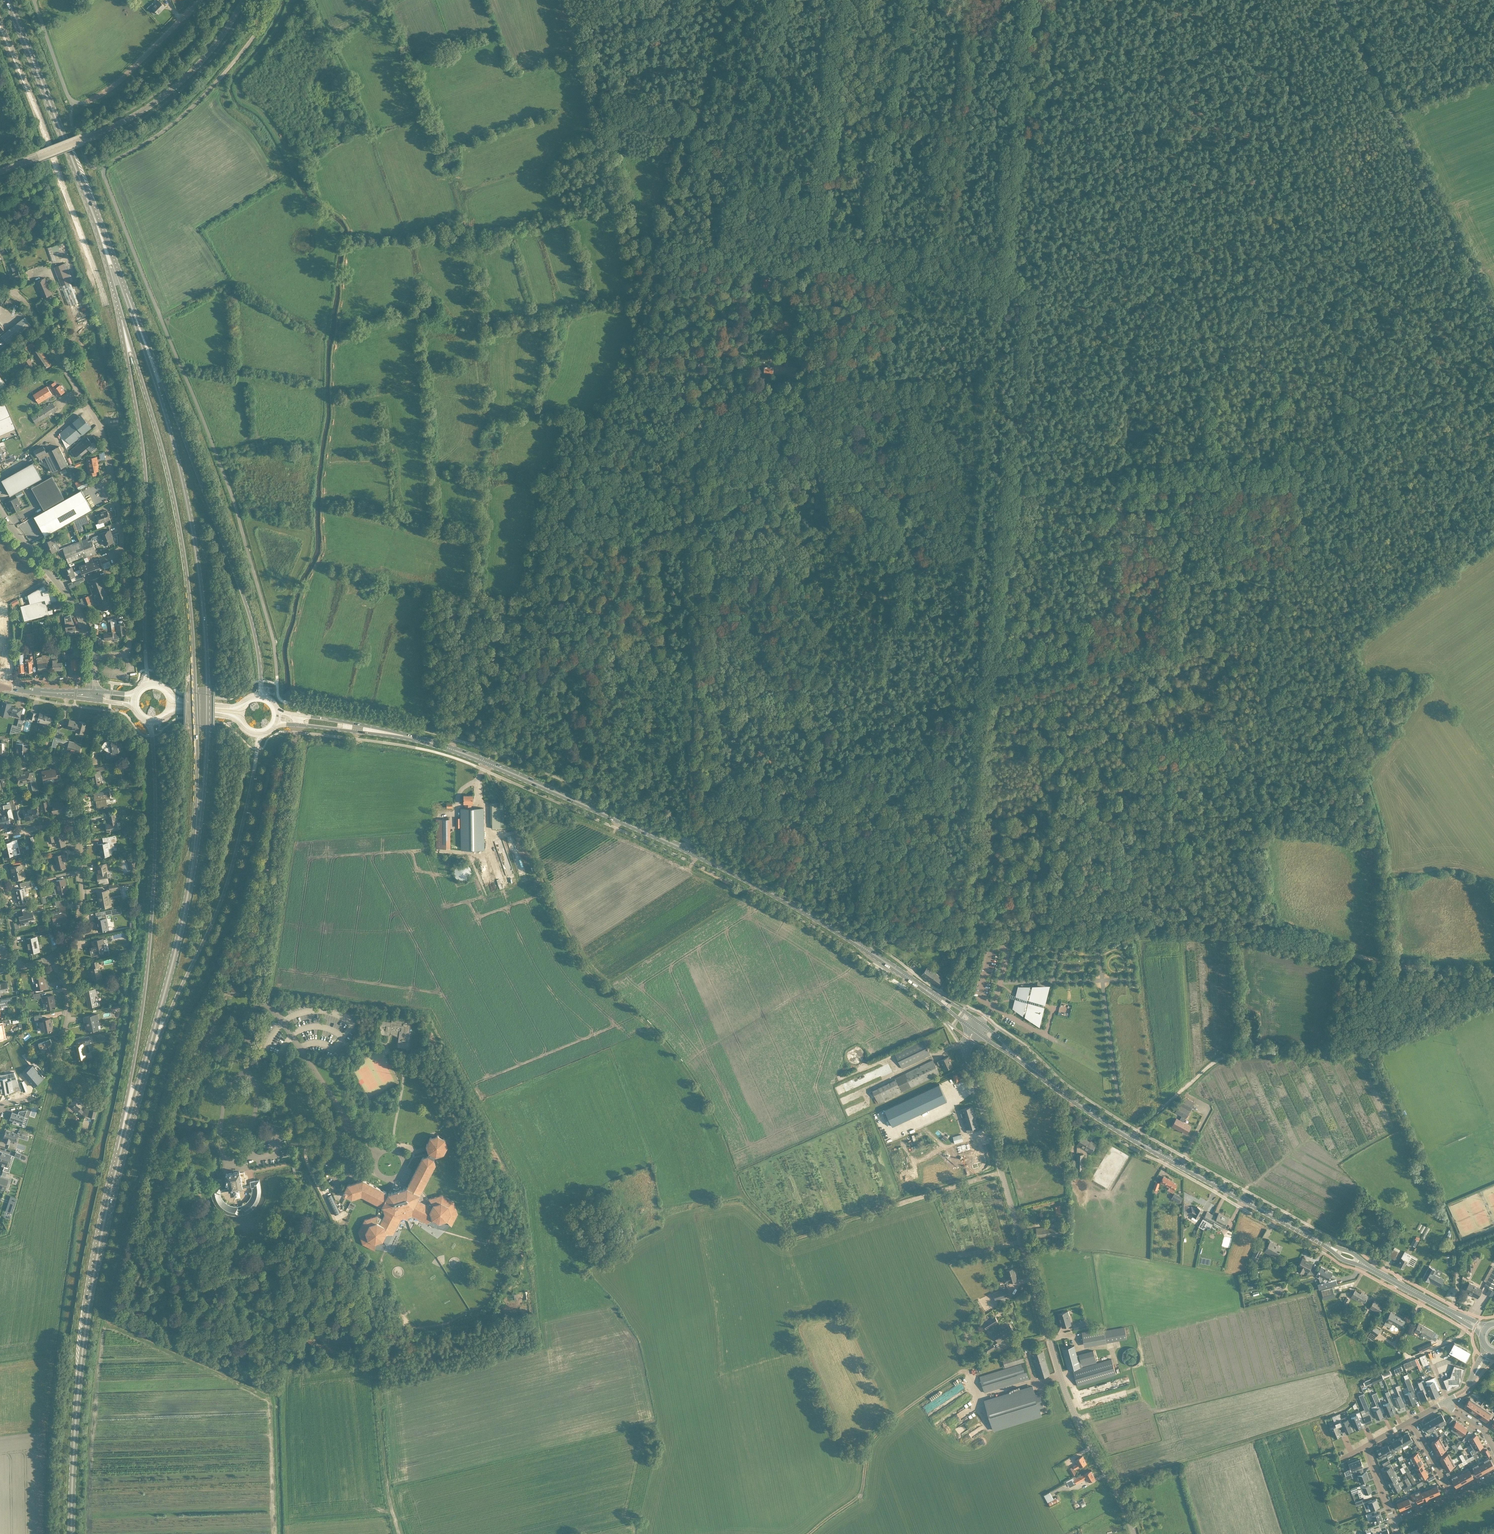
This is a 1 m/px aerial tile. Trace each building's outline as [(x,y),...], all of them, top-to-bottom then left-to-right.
[(157,13),(158,14),(165,7),(159,1),(152,8),(157,12),(156,12),(157,13)] [(47,248),(52,262),(57,260),(51,246),(47,248)] [(66,262),(54,267),(61,286),(70,282),(73,281),(66,262)] [(21,277),(18,270),(9,274),(12,280),(21,277)] [(45,278),(41,280),(36,282),(39,288),(43,298),(52,294),(45,278)] [(70,282),(61,286),(69,305),(78,302),(70,282)] [(1,335),(8,343),(31,325),(25,316),(1,335)] [(30,338),(21,343),(25,350),(34,345),(30,338)] [(38,347),(34,349),(32,351),(44,370),(51,365),(38,347)] [(21,361),(27,370),(34,365),(29,358),(28,359),(26,358),(21,361)] [(62,385),(61,385),(60,384),(58,386),(55,382),(49,386),(52,392),(54,390),(58,396),(65,391),(63,389),(64,388),(62,385)] [(47,386),(33,395),(38,403),(52,394),(47,386)] [(10,415),(5,402),(4,402),(5,403),(0,405),(0,419),(10,415)] [(57,410),(53,403),(31,416),(36,424),(57,410)] [(0,419),(0,433),(15,427),(10,415),(0,419)] [(61,432),(60,433),(67,448),(70,444),(85,432),(89,429),(91,427),(91,426),(81,415),(79,417),(61,432)] [(87,436),(83,439),(72,449),(79,458),(89,449),(92,453),(99,447),(95,443),(98,441),(94,436),(89,440),(87,436)] [(38,455),(45,452),(46,451),(45,450),(45,449),(45,448),(44,447),(43,446),(35,450),(33,451),(35,456),(38,455)] [(45,452),(38,455),(40,459),(45,456),(53,471),(68,464),(59,446),(55,448),(56,449),(51,452),(50,451),(46,452),(45,452)] [(96,457),(92,458),(87,458),(89,465),(90,465),(91,472),(89,472),(90,476),(96,475),(96,471),(98,471),(96,462),(97,462),(96,457)] [(11,496),(42,478),(34,463),(2,480),(11,496)] [(44,509),(64,498),(52,476),(30,488),(34,495),(36,495),(44,509)] [(75,482),(78,489),(90,483),(87,477),(75,482)] [(81,489),(34,516),(45,536),(92,509),(81,489)] [(17,497),(8,502),(6,503),(9,509),(10,509),(12,512),(20,509),(18,505),(20,504),(17,497)] [(97,515),(93,516),(94,519),(98,518),(98,519),(97,520),(98,523),(99,523),(100,523),(104,522),(106,521),(106,520),(110,519),(109,517),(110,516),(109,513),(108,513),(107,510),(103,512),(103,513),(97,515)] [(78,519),(74,521),(77,530),(83,528),(82,525),(89,522),(86,514),(78,519)] [(105,545),(114,542),(112,537),(113,537),(112,537),(111,535),(112,534),(110,530),(100,534),(103,541),(104,541),(105,545)] [(87,538),(81,541),(87,557),(88,557),(97,553),(91,540),(88,541),(87,538)] [(52,539),(48,541),(43,543),(44,547),(45,547),(48,554),(59,549),(57,542),(54,543),(52,539)] [(87,557),(81,541),(63,548),(69,564),(84,558),(87,557)] [(95,560),(89,562),(94,573),(107,568),(112,566),(109,561),(102,563),(100,558),(95,560)] [(83,577),(84,577),(94,573),(89,562),(79,566),(83,577)] [(72,567),(67,568),(62,570),(64,575),(65,574),(67,579),(75,576),(72,567)] [(100,576),(91,580),(94,589),(91,590),(93,593),(95,592),(96,593),(105,589),(101,580),(100,576)] [(9,595),(4,584),(0,585),(0,599),(9,595)] [(21,606),(24,621),(53,613),(52,609),(48,610),(46,603),(51,602),(51,601),(57,600),(50,591),(48,592),(48,590),(49,590),(48,588),(46,589),(44,585),(28,595),(30,603),(21,606)] [(97,596),(94,597),(96,603),(99,602),(102,611),(111,607),(105,589),(96,593),(97,596)] [(68,616),(65,616),(66,630),(64,631),(64,634),(66,634),(67,635),(76,634),(76,633),(75,629),(76,629),(75,625),(74,625),(70,614),(68,615),(68,616)] [(104,633),(121,631),(125,631),(124,623),(111,625),(112,632),(109,632),(104,633)] [(121,631),(104,633),(105,640),(113,639),(119,638),(118,638),(117,635),(125,634),(125,631),(121,631)] [(3,672),(3,670),(5,670),(5,668),(10,667),(9,647),(3,647),(3,652),(0,652),(0,672),(3,672)] [(16,654),(17,664),(15,664),(15,669),(18,669),(19,672),(25,671),(23,649),(19,649),(20,654),(16,654)] [(77,650),(71,651),(66,651),(66,654),(71,654),(72,668),(79,667),(78,660),(77,650)] [(52,661),(50,661),(51,663),(53,662),(53,669),(62,669),(62,662),(57,663),(56,655),(56,654),(55,654),(55,653),(54,653),(53,653),(52,654),(52,655),(51,655),(52,661)] [(37,663),(38,663),(39,671),(48,670),(47,663),(51,663),(50,661),(50,654),(42,655),(42,656),(41,656),(40,656),(39,656),(38,657),(37,657),(37,658),(36,658),(36,659),(37,660),(37,663)] [(25,663),(26,663),(27,672),(33,671),(32,664),(33,663),(33,656),(29,656),(29,658),(24,658),(25,663)] [(5,715),(8,716),(8,714),(20,717),(20,714),(22,709),(10,706),(11,703),(3,701),(0,713),(0,714),(5,715)] [(31,712),(29,716),(29,718),(35,719),(38,720),(38,721),(49,724),(50,720),(52,715),(44,713),(44,712),(40,711),(40,714),(37,713),(31,712)] [(70,720),(68,725),(67,728),(77,731),(76,731),(83,733),(86,723),(79,721),(79,722),(70,720)] [(114,730),(105,732),(106,738),(115,737),(114,730)] [(111,756),(116,755),(116,754),(117,754),(118,753),(117,752),(120,752),(120,747),(118,747),(118,744),(117,745),(116,738),(111,739),(112,741),(109,742),(109,741),(105,742),(101,747),(107,751),(107,753),(111,752),(111,756)] [(67,748),(68,748),(67,750),(78,754),(81,744),(70,741),(68,745),(67,748)] [(16,743),(16,748),(16,753),(23,753),(23,751),(28,751),(28,745),(23,744),(23,743),(16,743)] [(110,765),(110,768),(113,768),(113,767),(120,766),(120,768),(118,768),(120,781),(125,780),(123,762),(110,765)] [(92,786),(97,785),(101,784),(100,778),(101,777),(100,770),(107,769),(106,765),(98,767),(93,768),(94,771),(91,772),(92,778),(91,779),(92,786)] [(42,771),(43,776),(44,779),(43,779),(44,784),(54,782),(54,781),(61,779),(60,774),(57,775),(55,768),(42,771)] [(25,772),(17,774),(19,783),(31,780),(31,783),(33,790),(35,790),(36,793),(39,793),(36,782),(35,777),(30,778),(29,770),(24,771),(25,772)] [(109,790),(98,792),(94,793),(95,801),(96,801),(98,808),(108,806),(106,799),(110,798),(109,790)] [(466,808),(461,808),(462,816),(462,822),(462,834),(462,841),(461,849),(483,850),(483,833),(483,813),(483,808),(470,808),(470,803),(473,803),(473,795),(464,795),(464,803),(466,803),(466,808)] [(11,806),(12,809),(12,812),(15,811),(17,819),(21,818),(25,817),(26,820),(30,819),(30,818),(39,816),(37,807),(23,810),(24,812),(20,813),(19,810),(17,810),(16,804),(14,804),(13,799),(9,800),(10,807),(11,806)] [(54,809),(52,810),(53,813),(59,812),(59,814),(64,813),(62,807),(64,807),(63,802),(57,804),(57,802),(52,803),(54,809)] [(493,828),(505,828),(504,807),(501,807),(501,804),(491,804),(492,824),(493,824),(493,828)] [(4,825),(3,824),(6,824),(7,825),(11,824),(10,819),(14,818),(12,812),(12,809),(5,810),(6,815),(2,816),(1,814),(0,813),(0,826),(4,825)] [(108,831),(113,830),(118,829),(117,822),(116,822),(115,817),(116,817),(115,813),(108,814),(109,823),(106,824),(108,831)] [(436,818),(436,848),(450,848),(450,818),(436,818)] [(48,837),(49,842),(55,841),(57,847),(66,845),(63,833),(54,835),(48,837)] [(104,843),(98,844),(99,852),(100,852),(101,856),(106,855),(110,855),(109,848),(111,848),(113,847),(114,847),(114,846),(115,846),(114,843),(114,842),(116,842),(117,842),(117,841),(117,839),(116,839),(115,835),(107,836),(108,842),(104,843)] [(4,857),(9,855),(13,855),(11,846),(14,846),(13,841),(10,842),(3,843),(5,852),(3,852),(4,857)] [(58,851),(52,852),(53,856),(55,855),(57,865),(55,865),(54,864),(52,864),(51,866),(52,869),(52,870),(56,869),(66,867),(65,862),(67,862),(65,853),(59,855),(58,851)] [(21,859),(18,860),(13,861),(14,865),(17,864),(17,865),(10,867),(12,872),(13,872),(15,880),(24,878),(20,863),(22,863),(21,859)] [(106,864),(102,864),(97,865),(98,874),(97,874),(99,882),(108,880),(106,871),(107,871),(106,864)] [(467,881),(473,869),(465,865),(462,872),(461,872),(459,877),(467,881)] [(68,891),(65,878),(56,880),(57,885),(53,886),(55,894),(59,893),(68,891)] [(20,889),(16,890),(17,895),(18,895),(19,898),(17,898),(19,903),(24,902),(27,901),(25,892),(27,891),(26,888),(32,886),(31,880),(20,883),(21,889),(20,889)] [(100,898),(99,899),(100,907),(109,906),(108,899),(109,899),(107,890),(99,892),(100,898)] [(43,904),(23,909),(23,912),(24,912),(25,915),(20,916),(22,925),(29,923),(28,919),(34,918),(33,911),(44,909),(43,904)] [(52,911),(53,918),(54,923),(64,921),(63,919),(67,919),(65,906),(59,908),(60,911),(55,912),(55,911),(52,911)] [(102,915),(95,916),(97,924),(98,924),(99,931),(109,929),(107,918),(103,918),(102,915)] [(95,945),(90,946),(91,956),(97,955),(97,957),(109,955),(108,950),(103,951),(102,945),(104,944),(103,939),(106,939),(105,935),(99,936),(99,938),(95,938),(96,940),(94,940),(95,945)] [(36,936),(32,937),(27,938),(29,948),(27,948),(28,953),(40,951),(38,943),(37,944),(36,936)] [(98,961),(97,961),(92,962),(93,968),(90,968),(92,980),(101,978),(98,961)] [(922,974),(931,981),(938,986),(944,978),(942,977),(936,973),(928,967),(925,970),(922,974)] [(37,985),(35,986),(35,990),(36,992),(44,990),(43,988),(46,988),(45,984),(44,984),(43,980),(44,980),(43,975),(40,975),(39,975),(35,976),(36,981),(37,985)] [(0,983),(0,991),(3,991),(4,992),(8,991),(6,982),(0,983)] [(89,1007),(93,1006),(97,1005),(95,995),(97,995),(95,989),(98,988),(97,984),(95,984),(90,985),(90,986),(91,986),(92,989),(84,991),(85,997),(87,997),(89,1007)] [(240,987),(229,985),(228,993),(239,995),(240,987)] [(1022,988),(1017,1009),(1038,1021),(1047,988),(1022,988)] [(54,995),(45,996),(41,997),(43,1003),(46,1003),(47,1009),(56,1007),(54,995)] [(42,1014),(37,1015),(34,1016),(35,1022),(40,1021),(42,1031),(45,1031),(49,1031),(53,1030),(53,1025),(51,1025),(50,1018),(43,1020),(42,1014)] [(97,1014),(89,1016),(84,1017),(85,1023),(87,1022),(89,1031),(98,1029),(97,1025),(100,1024),(97,1014)] [(388,1035),(389,1035),(391,1036),(392,1034),(397,1036),(399,1036),(397,1046),(409,1048),(411,1032),(410,1031),(411,1019),(403,1018),(402,1018),(403,1019),(391,1017),(391,1018),(392,1018),(392,1021),(381,1019),(379,1033),(389,1034),(388,1035)] [(89,1036),(76,1038),(77,1043),(84,1042),(84,1044),(91,1043),(89,1036)] [(928,1037),(919,1042),(895,1053),(902,1068),(930,1054),(926,1045),(931,1043),(928,1037)] [(42,1050),(45,1049),(47,1053),(51,1052),(48,1045),(49,1045),(48,1044),(52,1042),(50,1038),(44,1041),(43,1038),(40,1040),(41,1042),(39,1043),(42,1050)] [(83,1043),(79,1044),(74,1045),(77,1060),(86,1058),(83,1043)] [(847,1062),(861,1062),(860,1047),(847,1048),(847,1062)] [(948,1057),(943,1059),(941,1060),(937,1062),(939,1065),(942,1063),(945,1069),(952,1066),(948,1057)] [(940,1074),(933,1059),(895,1077),(895,1079),(872,1090),(879,1103),(940,1074)] [(35,1068),(25,1076),(34,1086),(44,1078),(35,1068)] [(0,1079),(0,1086),(1,1086),(2,1093),(7,1093),(7,1092),(10,1091),(14,1090),(13,1085),(19,1084),(14,1072),(7,1073),(8,1077),(10,1077),(11,1080),(8,1080),(7,1077),(0,1079)] [(940,1084),(885,1110),(892,1126),(947,1101),(940,1084)] [(1194,1103),(1188,1100),(1184,1097),(1175,1112),(1182,1116),(1180,1120),(1177,1118),(1172,1126),(1182,1131),(1182,1132),(1183,1132),(1187,1134),(1191,1126),(1183,1122),(1185,1118),(1186,1118),(1194,1103)] [(72,1101),(71,1102),(69,1105),(80,1116),(82,1114),(84,1111),(80,1108),(83,1105),(75,1098),(72,1101)] [(972,1106),(967,1107),(960,1109),(963,1118),(967,1133),(979,1130),(972,1106)] [(13,1121),(13,1123),(16,1124),(17,1122),(22,1124),(27,1109),(19,1111),(18,1114),(12,1112),(10,1119),(13,1121)] [(271,1125),(272,1132),(280,1130),(278,1123),(271,1125)] [(17,1132),(18,1133),(19,1133),(19,1134),(18,1137),(28,1140),(29,1136),(28,1135),(29,1132),(19,1129),(18,1132),(17,1132)] [(6,1130),(4,1137),(6,1138),(4,1142),(10,1144),(11,1140),(17,1141),(18,1137),(19,1134),(6,1130)] [(961,1134),(953,1137),(955,1143),(963,1141),(961,1134)] [(344,1191),(343,1192),(344,1194),(345,1194),(346,1194),(347,1194),(347,1195),(352,1198),(354,1197),(361,1195),(368,1198),(385,1207),(383,1210),(385,1213),(382,1218),(378,1216),(378,1214),(365,1218),(359,1231),(363,1243),(375,1249),(375,1243),(383,1240),(387,1233),(394,1234),(401,1219),(404,1219),(407,1220),(409,1217),(413,1216),(427,1223),(432,1219),(438,1222),(447,1220),(451,1225),(458,1213),(454,1201),(442,1194),(429,1199),(430,1199),(427,1204),(417,1199),(436,1163),(434,1158),(436,1156),(443,1153),(447,1146),(445,1138),(438,1135),(430,1137),(426,1144),(427,1146),(428,1150),(429,1152),(428,1154),(428,1155),(422,1157),(407,1187),(389,1193),(363,1179),(358,1181),(357,1181),(350,1183),(348,1184),(345,1189),(346,1190),(345,1191),(344,1191)] [(1082,1137),(1079,1141),(1077,1145),(1081,1148),(1082,1146),(1092,1152),(1096,1144),(1092,1142),(1092,1143),(1082,1137)] [(969,1142),(957,1145),(959,1152),(971,1148),(969,1142)] [(979,1148),(971,1150),(972,1155),(975,1163),(983,1160),(979,1148)] [(7,1166),(8,1161),(10,1162),(12,1155),(0,1151),(0,1152),(0,1164),(7,1166)] [(1076,1153),(1076,1169),(1084,1169),(1084,1154),(1076,1153)] [(278,1154),(257,1158),(260,1170),(280,1166),(278,1154)] [(204,1157),(192,1157),(192,1175),(204,1175),(204,1157)] [(240,1171),(234,1172),(234,1171),(231,1171),(231,1173),(226,1174),(227,1179),(227,1180),(229,1188),(220,1190),(220,1187),(211,1189),(212,1195),(213,1198),(214,1200),(216,1204),(218,1206),(220,1208),(222,1210),(224,1211),(226,1212),(229,1213),(231,1214),(236,1214),(238,1214),(238,1208),(242,1208),(243,1213),(245,1212),(248,1211),(250,1210),(252,1209),(254,1207),(255,1205),(257,1203),(258,1201),(260,1198),(260,1195),(261,1191),(261,1187),(260,1184),(259,1179),(250,1181),(251,1184),(242,1186),(240,1171)] [(10,1187),(13,1178),(1,1174),(0,1177),(0,1184),(10,1187)] [(1163,1176),(1160,1182),(1168,1187),(1167,1189),(1173,1192),(1177,1184),(1173,1182),(1174,1182),(1163,1176)] [(1174,1193),(1172,1198),(1180,1203),(1182,1198),(1174,1193)] [(332,1195),(327,1197),(335,1215),(340,1213),(332,1195)] [(11,1198),(7,1209),(13,1211),(17,1200),(11,1198)] [(1192,1215),(1199,1218),(1203,1210),(1197,1207),(1196,1209),(1191,1206),(1191,1207),(1188,1212),(1189,1212),(1193,1214),(1192,1215)] [(1207,1211),(1205,1216),(1203,1219),(1208,1222),(1212,1215),(1212,1214),(1207,1211)] [(1212,1215),(1208,1222),(1209,1222),(1206,1227),(1210,1229),(1213,1224),(1214,1222),(1224,1227),(1229,1219),(1228,1218),(1228,1219),(1219,1214),(1219,1213),(1217,1217),(1212,1215)] [(1046,1227),(1041,1228),(1036,1228),(1037,1237),(1062,1234),(1061,1227),(1057,1228),(1057,1225),(1047,1226),(1048,1228),(1046,1229),(1046,1227)] [(1421,1237),(1424,1239),(1430,1228),(1427,1226),(1421,1237)] [(1414,1238),(1410,1244),(1415,1247),(1419,1241),(1418,1240),(1420,1238),(1416,1236),(1415,1239),(1414,1238)] [(1270,1241),(1268,1246),(1265,1251),(1269,1254),(1269,1253),(1277,1257),(1282,1247),(1270,1241)] [(1258,1246),(1255,1250),(1253,1254),(1258,1257),(1263,1248),(1258,1246)] [(1393,1249),(1392,1252),(1389,1257),(1394,1260),(1399,1252),(1393,1249)] [(1400,1261),(1398,1265),(1403,1268),(1406,1263),(1409,1265),(1410,1264),(1413,1266),(1417,1258),(1411,1255),(1410,1257),(1406,1255),(1404,1259),(1402,1258),(1400,1261)] [(1302,1258),(1300,1262),(1297,1263),(1298,1263),(1298,1266),(1301,1268),(1300,1272),(1303,1273),(1305,1270),(1309,1272),(1307,1275),(1314,1273),(1315,1273),(1309,1270),(1312,1264),(1302,1258)] [(1492,1265),(1483,1280),(1486,1281),(1484,1285),(1489,1288),(1486,1293),(1491,1296),(1493,1291),(1493,1290),(1492,1289),(1493,1286),(1493,1267),(1492,1265)] [(1321,1283),(1317,1284),(1319,1289),(1337,1284),(1336,1279),(1329,1281),(1329,1279),(1332,1272),(1321,1266),(1316,1275),(1323,1279),(1324,1282),(1322,1283),(1322,1282),(1321,1283)] [(1429,1266),(1422,1278),(1429,1282),(1430,1281),(1440,1286),(1444,1279),(1434,1274),(1436,1270),(1429,1266)] [(1008,1269),(1005,1270),(1007,1274),(1002,1276),(1004,1283),(1009,1282),(1017,1280),(1014,1268),(1011,1268),(1011,1267),(1008,1268),(1008,1269)] [(486,1277),(473,1297),(481,1302),(494,1282),(486,1277)] [(1465,1291),(1477,1298),(1482,1290),(1469,1283),(1465,1291)] [(1003,1290),(993,1293),(995,1299),(997,1299),(998,1301),(1005,1299),(1005,1297),(1010,1295),(1008,1289),(1008,1288),(1003,1290)] [(1334,1293),(1333,1288),(1321,1291),(1323,1296),(1334,1293)] [(1355,1290),(1352,1295),(1351,1297),(1360,1302),(1361,1300),(1365,1302),(1368,1296),(1364,1294),(1364,1295),(1355,1290)] [(1374,1301),(1371,1305),(1370,1307),(1379,1312),(1382,1307),(1377,1304),(1378,1303),(1374,1301)] [(461,1303),(440,1315),(445,1323),(466,1311),(461,1303)] [(1067,1311),(1058,1314),(1059,1319),(1060,1319),(1062,1327),(1071,1324),(1070,1320),(1067,1311)] [(1390,1312),(1384,1324),(1390,1327),(1392,1324),(1396,1326),(1396,1324),(1402,1327),(1405,1320),(1390,1312)] [(995,1316),(983,1324),(986,1328),(989,1327),(998,1321),(995,1316)] [(1419,1323),(1416,1328),(1414,1331),(1424,1337),(1425,1336),(1430,1338),(1433,1331),(1419,1323)] [(1003,1325),(994,1330),(995,1333),(993,1334),(999,1342),(1007,1337),(1006,1337),(1014,1331),(1010,1324),(1004,1327),(1003,1325)] [(1370,1332),(1367,1336),(1372,1340),(1376,1336),(1380,1330),(1374,1326),(1370,1331),(1370,1332)] [(1083,1342),(1105,1338),(1106,1342),(1127,1339),(1125,1327),(1104,1331),(1104,1329),(1082,1332),(1083,1342)] [(1431,1342),(1418,1348),(1420,1352),(1432,1346),(1431,1342)] [(1452,1346),(1449,1351),(1465,1360),(1470,1351),(1454,1342),(1453,1345),(1452,1346)] [(992,1343),(984,1348),(987,1353),(996,1347),(992,1343)] [(1074,1345),(1062,1348),(1068,1370),(1073,1369),(1077,1386),(1082,1384),(1105,1378),(1116,1374),(1112,1359),(1082,1367),(1082,1366),(1097,1362),(1093,1350),(1077,1354),(1074,1345)] [(1002,1359),(1004,1363),(1005,1367),(1025,1361),(1021,1349),(1016,1352),(1016,1354),(1002,1359)] [(1123,1356),(1123,1358),(1123,1359),(1124,1361),(1125,1362),(1126,1364),(1128,1364),(1130,1365),(1132,1364),(1133,1364),(1135,1362),(1137,1361),(1138,1359),(1138,1357),(1138,1355),(1137,1353),(1136,1351),(1134,1350),(1132,1350),(1130,1349),(1128,1350),(1125,1351),(1124,1352),(1123,1354),(1123,1356)] [(1031,1354),(1033,1359),(1038,1378),(1050,1374),(1043,1351),(1031,1354)] [(1425,1355),(1420,1357),(1423,1366),(1429,1364),(1425,1355)] [(1025,1362),(979,1376),(984,1392),(1030,1378),(1025,1362)] [(1450,1377),(1443,1380),(1448,1390),(1458,1386),(1460,1380),(1461,1381),(1465,1369),(1454,1365),(1450,1377)] [(1382,1373),(1370,1378),(1371,1378),(1372,1383),(1373,1383),(1384,1379),(1382,1373)] [(1429,1384),(1426,1385),(1431,1397),(1438,1394),(1436,1388),(1439,1387),(1433,1373),(1435,1377),(1428,1380),(1429,1384)] [(1409,1391),(1404,1394),(1409,1404),(1416,1402),(1414,1397),(1413,1395),(1415,1394),(1416,1394),(1409,1377),(1406,1379),(1405,1379),(1404,1379),(1409,1391)] [(1421,1390),(1416,1392),(1420,1401),(1427,1398),(1425,1393),(1428,1391),(1423,1380),(1418,1382),(1419,1386),(1421,1390)] [(1033,1385),(984,1400),(993,1430),(1042,1415),(1039,1408),(1043,1407),(1039,1392),(1035,1393),(1033,1385)] [(1399,1395),(1393,1398),(1397,1407),(1404,1404),(1403,1403),(1401,1398),(1404,1397),(1399,1385),(1395,1386),(1399,1395)] [(1376,1392),(1372,1394),(1376,1405),(1378,1408),(1373,1410),(1376,1419),(1377,1418),(1379,1417),(1379,1418),(1383,1416),(1382,1413),(1384,1412),(1376,1392)] [(1364,1393),(1359,1395),(1364,1409),(1366,1413),(1362,1414),(1366,1424),(1372,1421),(1371,1418),(1373,1417),(1364,1393)] [(1389,1402),(1383,1404),(1387,1415),(1388,1415),(1388,1416),(1392,1414),(1391,1414),(1394,1413),(1393,1411),(1393,1410),(1391,1406),(1391,1405),(1394,1404),(1390,1395),(1387,1396),(1389,1402)] [(1470,1398),(1464,1406),(1467,1408),(1470,1409),(1470,1410),(1475,1402),(1470,1398)] [(1481,1405),(1475,1402),(1470,1410),(1470,1409),(1470,1410),(1473,1412),(1474,1412),(1474,1413),(1475,1413),(1481,1405)] [(1486,1409),(1481,1405),(1475,1413),(1476,1414),(1477,1415),(1481,1417),(1480,1417),(1486,1409)] [(1486,1409),(1480,1417),(1481,1417),(1483,1419),(1486,1421),(1488,1417),(1491,1418),(1493,1414),(1493,1413),(1492,1411),(1491,1412),(1486,1409)] [(1357,1415),(1351,1417),(1356,1428),(1362,1426),(1361,1425),(1359,1420),(1362,1419),(1359,1412),(1356,1413),(1357,1415)] [(1338,1414),(1336,1415),(1338,1421),(1341,1427),(1343,1426),(1345,1431),(1346,1432),(1347,1432),(1347,1433),(1349,1432),(1349,1431),(1352,1430),(1350,1426),(1351,1426),(1349,1422),(1348,1419),(1344,1421),(1342,1419),(1341,1420),(1338,1414)] [(1436,1417),(1440,1424),(1439,1424),(1441,1428),(1444,1426),(1443,1425),(1446,1423),(1442,1414),(1439,1416),(1436,1417)] [(1330,1429),(1329,1429),(1331,1433),(1332,1432),(1334,1437),(1335,1437),(1335,1438),(1338,1437),(1337,1436),(1340,1435),(1340,1433),(1338,1428),(1341,1427),(1338,1421),(1336,1415),(1333,1416),(1335,1422),(1333,1423),(1335,1426),(1330,1428),(1330,1429)] [(1433,1419),(1430,1421),(1434,1427),(1439,1424),(1440,1424),(1436,1417),(1435,1418),(1433,1419)] [(1434,1427),(1430,1421),(1427,1422),(1424,1424),(1426,1427),(1423,1428),(1425,1431),(1427,1434),(1433,1430),(1434,1432),(1436,1436),(1439,1435),(1434,1427)] [(1446,1429),(1446,1430),(1449,1432),(1451,1429),(1456,1432),(1461,1424),(1459,1422),(1456,1421),(1452,1427),(1449,1425),(1446,1429)] [(1456,1432),(1454,1435),(1456,1436),(1458,1434),(1461,1436),(1467,1428),(1464,1426),(1461,1424),(1456,1432)] [(1408,1444),(1413,1441),(1408,1433),(1403,1436),(1408,1444)] [(1464,1442),(1468,1439),(1471,1444),(1479,1440),(1478,1437),(1476,1434),(1473,1436),(1470,1434),(1471,1433),(1470,1433),(1468,1437),(1466,1435),(1462,1440),(1464,1442)] [(1402,1447),(1408,1444),(1403,1436),(1398,1439),(1402,1447)] [(1440,1438),(1431,1442),(1433,1445),(1434,1448),(1443,1443),(1440,1438)] [(1397,1450),(1402,1447),(1398,1439),(1392,1442),(1397,1450)] [(1479,1440),(1471,1444),(1473,1448),(1471,1448),(1472,1450),(1470,1451),(1472,1455),(1477,1452),(1476,1449),(1483,1445),(1481,1443),(1479,1440)] [(1437,1454),(1448,1448),(1446,1445),(1445,1447),(1443,1443),(1434,1448),(1436,1451),(1437,1454)] [(1387,1445),(1382,1448),(1387,1456),(1388,1459),(1394,1456),(1393,1455),(1396,1453),(1392,1446),(1389,1447),(1388,1445),(1387,1445)] [(1382,1448),(1377,1451),(1381,1459),(1387,1456),(1382,1448)] [(1412,1463),(1421,1458),(1418,1452),(1409,1457),(1411,1460),(1408,1461),(1410,1464),(1412,1463)] [(1449,1453),(1440,1458),(1442,1461),(1443,1464),(1452,1459),(1449,1453)] [(1082,1456),(1078,1458),(1076,1460),(1078,1463),(1073,1466),(1075,1469),(1080,1466),(1086,1463),(1082,1456)] [(1493,1466),(1489,1457),(1483,1461),(1488,1469),(1491,1467),(1493,1466)] [(1347,1461),(1350,1469),(1347,1471),(1348,1475),(1351,1474),(1359,1471),(1358,1467),(1363,1465),(1360,1458),(1356,1460),(1356,1458),(1347,1461)] [(1424,1463),(1421,1458),(1412,1463),(1415,1468),(1422,1464),(1424,1463)] [(1452,1459),(1443,1464),(1445,1467),(1446,1470),(1455,1465),(1452,1459)] [(1483,1461),(1478,1464),(1482,1472),(1486,1470),(1487,1469),(1487,1470),(1488,1469),(1483,1461)] [(1394,1471),(1391,1464),(1390,1463),(1386,1465),(1388,1468),(1383,1470),(1386,1476),(1394,1471)] [(1425,1469),(1422,1464),(1415,1468),(1418,1473),(1425,1469)] [(1478,1464),(1472,1467),(1477,1475),(1480,1474),(1482,1472),(1478,1464)] [(1463,1473),(1467,1480),(1470,1478),(1473,1476),(1468,1468),(1462,1471),(1463,1473)] [(1360,1482),(1369,1479),(1366,1472),(1363,1473),(1362,1469),(1359,1471),(1351,1474),(1353,1478),(1358,1477),(1360,1482)] [(1428,1475),(1425,1469),(1418,1473),(1417,1474),(1420,1479),(1428,1475)] [(1080,1474),(1066,1482),(1069,1487),(1076,1483),(1077,1483),(1087,1478),(1089,1481),(1095,1478),(1091,1470),(1085,1474),(1081,1476),(1080,1474)] [(1389,1481),(1397,1476),(1394,1471),(1386,1476),(1389,1481)] [(1458,1476),(1461,1483),(1465,1481),(1466,1480),(1467,1480),(1463,1473),(1458,1476)] [(1457,1474),(1451,1478),(1456,1486),(1459,1484),(1461,1483),(1458,1476),(1457,1474)] [(1399,1482),(1396,1477),(1397,1476),(1389,1481),(1387,1482),(1390,1487),(1399,1482)] [(1393,1492),(1402,1488),(1399,1482),(1390,1487),(1393,1492)] [(1365,1483),(1350,1489),(1352,1494),(1361,1491),(1364,1499),(1372,1496),(1371,1492),(1371,1491),(1369,1485),(1366,1486),(1365,1483)] [(1437,1485),(1431,1488),(1434,1495),(1440,1492),(1437,1485)] [(1431,1486),(1425,1488),(1426,1490),(1428,1497),(1434,1495),(1431,1488),(1431,1486)] [(1426,1490),(1420,1492),(1423,1499),(1428,1497),(1426,1490)] [(1048,1502),(1050,1505),(1059,1500),(1057,1496),(1053,1498),(1050,1491),(1044,1495),(1048,1502)] [(1414,1493),(1411,1495),(1413,1500),(1416,1499),(1417,1502),(1423,1499),(1420,1492),(1420,1491),(1414,1493)] [(1411,1495),(1402,1498),(1403,1500),(1406,1507),(1411,1505),(1410,1502),(1413,1500),(1411,1495)] [(1402,1498),(1396,1501),(1398,1505),(1400,1510),(1406,1507),(1403,1500),(1402,1498)] [(1368,1504),(1370,1510),(1375,1508),(1375,1507),(1379,1506),(1376,1499),(1372,1500),(1371,1499),(1365,1502),(1366,1505),(1368,1504)] [(1376,1510),(1366,1514),(1366,1516),(1367,1517),(1370,1516),(1371,1519),(1373,1518),(1374,1522),(1378,1521),(1378,1522),(1379,1521),(1383,1519),(1381,1515),(1380,1512),(1377,1513),(1376,1510)] [(1387,1529),(1382,1531),(1379,1524),(1370,1527),(1371,1531),(1372,1531),(1374,1533),(1375,1533),(1389,1533),(1387,1529)]
